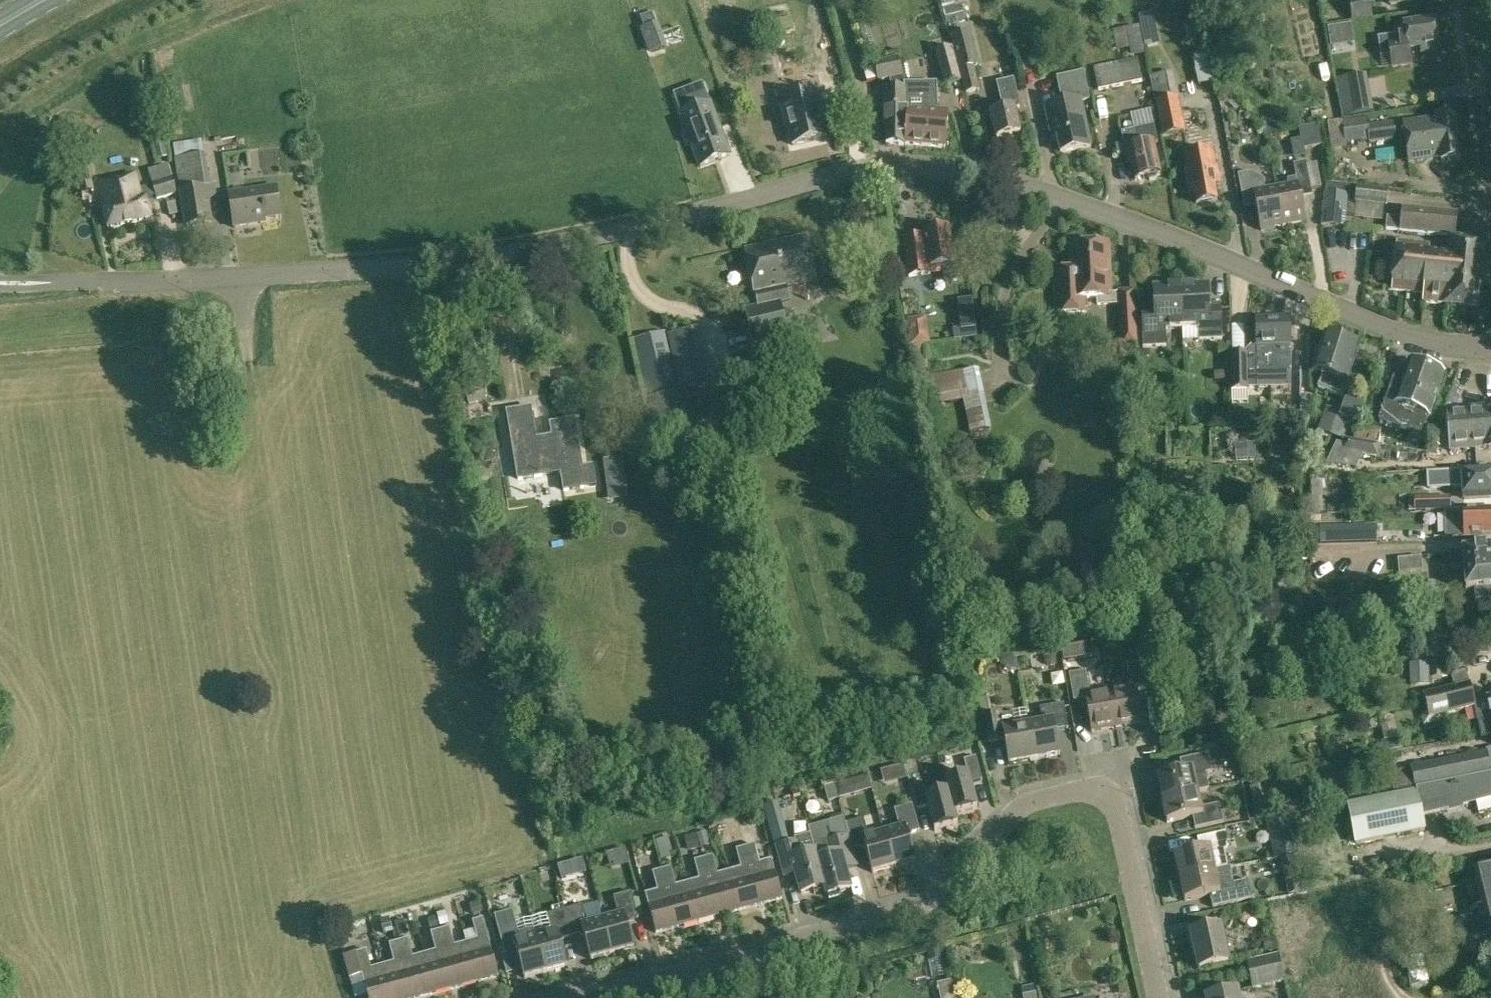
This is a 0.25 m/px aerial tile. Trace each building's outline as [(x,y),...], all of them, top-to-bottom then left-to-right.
[(947,23),(967,19),(964,6),(966,5),(965,0),(941,0),(947,23)] [(1352,20),(1372,17),(1369,0),(1349,0),(1352,20)] [(637,18),(641,28),(656,23),(653,12),(637,18)] [(1152,12),(1138,15),(1144,46),(1158,44),(1152,12)] [(771,23),(773,33),(794,29),(792,18),(771,23)] [(1405,33),(1379,36),(1381,55),(1391,54),(1393,67),(1409,65),(1407,49),(1422,47),(1422,53),(1438,51),(1434,21),(1404,25),(1405,33)] [(656,23),(641,28),(649,53),(667,46),(658,22),(656,23)] [(1144,53),(1139,26),(1125,29),(1128,48),(1131,47),(1133,55),(1144,53)] [(1342,44),(1339,26),(1328,28),(1331,46),(1342,44)] [(951,35),(965,94),(980,91),(975,67),(979,66),(971,30),(951,35)] [(935,51),(944,85),(962,81),(953,47),(935,51)] [(1194,57),(1199,84),(1212,82),(1206,55),(1194,57)] [(1093,66),(1098,88),(1142,79),(1138,57),(1093,66)] [(885,143),(905,145),(905,92),(904,83),(899,59),(877,63),(881,82),(894,79),(893,89),(887,89),(886,108),(885,108),(885,143)] [(801,62),(780,67),(784,84),(805,79),(801,62)] [(1081,101),(1089,99),(1083,72),(1058,77),(1063,103),(1045,107),(1049,126),(1055,125),(1061,153),(1091,146),(1081,101)] [(1339,77),(1346,113),(1371,109),(1364,73),(1339,77)] [(991,113),(997,138),(1021,132),(1016,109),(1021,108),(1014,79),(998,83),(1004,110),(991,113)] [(905,92),(905,145),(906,145),(906,143),(945,147),(948,113),(938,113),(937,82),(904,83),(905,92)] [(690,118),(693,126),(686,128),(700,166),(731,154),(717,117),(715,117),(712,108),(712,107),(704,85),(671,98),(680,121),(690,118)] [(793,145),(827,137),(817,93),(783,101),(793,145)] [(1175,97),(1156,101),(1163,136),(1186,132),(1179,97),(1175,97)] [(1142,135),(1160,133),(1158,113),(1140,115),(1142,135)] [(1436,119),(1403,123),(1408,162),(1441,157),(1441,160),(1460,157),(1454,115),(1436,117),(1436,119)] [(1342,121),(1345,144),(1394,139),(1392,122),(1369,125),(1367,117),(1342,121)] [(1319,125),(1301,129),(1303,139),(1304,147),(1323,144),(1319,125)] [(1132,163),(1135,180),(1161,174),(1154,142),(1139,145),(1136,129),(1121,132),(1128,164),(1132,163)] [(158,159),(167,157),(162,137),(154,139),(158,159)] [(201,140),(174,145),(176,159),(204,154),(201,140)] [(1214,183),(1220,182),(1218,168),(1215,168),(1211,150),(1185,155),(1187,173),(1185,173),(1189,192),(1194,191),(1196,203),(1217,199),(1214,183)] [(175,159),(180,192),(211,186),(206,154),(204,154),(176,159),(175,159)] [(1299,191),(1311,188),(1306,161),(1294,163),(1297,177),(1287,179),(1288,184),(1274,187),(1281,225),(1304,220),(1299,191)] [(75,174),(80,194),(95,190),(90,169),(75,174)] [(1238,174),(1244,201),(1255,199),(1256,205),(1261,228),(1281,225),(1274,187),(1265,189),(1263,178),(1255,180),(1253,171),(1238,174)] [(136,175),(119,179),(102,183),(107,207),(104,208),(109,228),(129,223),(151,218),(147,199),(142,200),(136,175)] [(229,194),(234,227),(257,224),(257,221),(282,217),(277,187),(229,194)] [(1355,201),(1386,204),(1387,190),(1357,187),(1355,201)] [(213,189),(183,194),(187,225),(210,221),(207,202),(215,200),(213,189)] [(1322,223),(1345,225),(1348,193),(1325,191),(1322,223)] [(1386,228),(1455,235),(1457,213),(1403,207),(1402,217),(1387,216),(1386,228)] [(944,265),(947,282),(959,280),(957,263),(958,263),(956,249),(953,249),(950,230),(924,233),(925,238),(905,241),(909,276),(931,273),(930,267),(944,265)] [(758,306),(746,309),(754,346),(789,338),(781,301),(790,299),(787,286),(812,281),(803,237),(746,249),(758,306)] [(1446,305),(1476,308),(1483,243),(1449,239),(1447,252),(1429,250),(1430,243),(1397,240),(1392,288),(1424,292),(1423,301),(1446,303),(1446,305)] [(1070,269),(1054,270),(1055,312),(1084,311),(1084,298),(1096,297),(1096,304),(1117,303),(1118,325),(1133,324),(1132,291),(1117,292),(1117,294),(1109,294),(1108,246),(1070,247),(1070,269)] [(1208,286),(1180,287),(1182,329),(1199,329),(1199,341),(1222,340),(1221,310),(1209,310),(1208,286)] [(1182,329),(1180,287),(1153,288),(1154,312),(1141,312),(1142,347),(1166,347),(1165,330),(1182,329)] [(908,320),(911,344),(930,341),(926,317),(908,320)] [(1273,351),(1269,351),(1270,373),(1276,372),(1276,387),(1292,386),(1290,347),(1292,346),(1291,319),(1270,320),(1270,330),(1272,330),(1273,351)] [(1245,353),(1230,353),(1231,390),(1232,390),(1232,402),(1247,401),(1246,376),(1258,376),(1258,387),(1276,387),(1276,372),(1270,373),(1269,351),(1273,351),(1272,330),(1270,330),(1270,320),(1255,321),(1255,342),(1245,353)] [(954,341),(977,339),(976,327),(953,329),(954,341)] [(669,335),(678,372),(708,366),(699,329),(669,335)] [(648,400),(657,398),(681,392),(680,387),(677,373),(667,331),(633,339),(648,400)] [(1347,383),(1359,347),(1325,336),(1313,372),(1323,375),(1318,389),(1344,397),(1348,383),(1347,383)] [(1402,382),(1394,379),(1379,421),(1404,430),(1424,368),(1409,363),(1402,382)] [(678,372),(677,373),(680,387),(711,380),(708,366),(678,372)] [(979,368),(962,371),(967,401),(973,433),(991,429),(979,368)] [(1424,368),(1404,430),(1410,432),(1407,442),(1418,446),(1428,417),(1429,417),(1444,375),(1424,368)] [(932,377),(937,405),(967,401),(962,371),(932,377)] [(681,392),(657,398),(665,432),(689,426),(681,392)] [(1341,413),(1339,418),(1352,423),(1360,410),(1363,402),(1347,396),(1341,413)] [(561,472),(564,490),(586,486),(575,419),(551,423),(554,440),(537,443),(531,407),(507,411),(511,435),(517,434),(520,452),(515,453),(519,479),(561,472)] [(1490,449),(1490,407),(1485,408),(1485,409),(1447,412),(1450,451),(1488,448),(1489,449),(1490,449)] [(1326,408),(1318,431),(1341,440),(1352,423),(1339,418),(1341,413),(1326,408)] [(1383,428),(1357,424),(1354,440),(1380,445),(1383,428)] [(1430,431),(1427,451),(1438,453),(1441,433),(1430,431)] [(1356,451),(1365,453),(1378,455),(1380,445),(1354,440),(1344,438),(1343,443),(1338,441),(1327,462),(1348,465),(1356,451)] [(1239,443),(1222,443),(1222,464),(1234,464),(1234,458),(1239,458),(1239,443)] [(604,460),(606,473),(624,471),(622,457),(604,460)] [(1462,484),(1463,498),(1490,497),(1490,472),(1441,474),(1442,485),(1462,484)] [(1322,521),(1351,520),(1350,487),(1321,488),(1322,521)] [(1223,504),(1238,504),(1238,493),(1223,493),(1223,504)] [(1415,497),(1415,510),(1451,510),(1450,495),(1415,497)] [(1490,534),(1490,510),(1444,511),(1445,537),(1482,536),(1482,534),(1490,534)] [(1377,543),(1376,527),(1319,528),(1320,544),(1377,543)] [(1463,554),(1450,555),(1451,570),(1464,569),(1466,592),(1475,592),(1476,603),(1490,602),(1490,552),(1463,554)] [(1398,559),(1400,574),(1423,572),(1422,557),(1398,559)] [(1312,639),(1322,650),(1332,642),(1322,630),(1312,639)] [(1076,658),(1073,644),(1062,646),(1065,660),(1076,658)] [(1050,666),(1057,665),(1055,653),(1043,655),(1045,663),(1050,666)] [(1429,661),(1430,664),(1430,678),(1450,678),(1449,660),(1429,661)] [(1126,664),(1130,687),(1111,691),(1118,728),(1143,723),(1137,690),(1149,688),(1144,661),(1126,664)] [(1430,664),(1417,664),(1417,684),(1430,683),(1430,678),(1430,664)] [(1074,702),(1087,699),(1093,732),(1118,728),(1111,691),(1091,694),(1087,671),(1073,674),(1070,674),(1074,702)] [(1465,673),(1451,676),(1455,689),(1423,697),(1429,719),(1474,709),(1472,704),(1473,704),(1469,685),(1468,685),(1465,673)] [(989,695),(979,697),(983,718),(987,743),(1006,740),(1010,764),(1035,760),(1029,725),(1015,728),(1012,713),(1002,715),(1000,709),(992,711),(989,695)] [(1473,704),(1472,704),(1474,709),(1478,726),(1490,723),(1490,721),(1490,700),(1473,704)] [(1043,722),(1029,725),(1035,760),(1061,755),(1056,731),(1069,728),(1065,703),(1040,708),(1043,722)] [(1397,737),(1382,740),(1385,752),(1400,748),(1397,737)] [(1416,789),(1490,774),(1485,753),(1411,769),(1415,787),(1415,790),(1416,789)] [(1185,772),(1160,777),(1165,800),(1199,793),(1209,791),(1206,775),(1214,773),(1210,754),(1182,760),(1185,772)] [(945,779),(948,791),(949,790),(955,813),(956,813),(978,807),(971,782),(983,779),(977,756),(964,759),(968,773),(945,779)] [(1348,806),(1356,844),(1425,830),(1422,817),(1448,810),(1448,812),(1463,808),(1462,806),(1490,798),(1490,774),(1416,789),(1417,792),(1348,806)] [(855,794),(851,780),(836,785),(840,798),(855,794)] [(918,808),(930,805),(936,829),(959,823),(956,813),(955,813),(949,790),(948,791),(928,796),(923,782),(912,785),(918,808)] [(836,785),(824,788),(828,801),(840,798),(836,785)] [(1266,815),(1259,787),(1250,789),(1257,817),(1266,815)] [(1341,789),(1323,792),(1325,804),(1343,800),(1341,789)] [(1199,793),(1165,800),(1170,823),(1195,818),(1197,829),(1225,823),(1221,804),(1203,808),(1199,793)] [(1300,799),(1285,802),(1287,812),(1303,809),(1300,799)] [(895,810),(900,828),(885,832),(895,867),(916,861),(909,835),(921,832),(914,805),(895,810)] [(1299,853),(1290,815),(1271,818),(1280,858),(1299,853)] [(895,867),(885,832),(869,836),(865,818),(846,823),(849,835),(853,850),(867,847),(874,872),(895,867)] [(818,857),(814,841),(812,833),(794,838),(795,842),(788,844),(784,827),(772,830),(777,847),(785,878),(797,875),(802,893),(813,890),(814,893),(826,890),(818,857)] [(700,849),(710,846),(706,831),(696,834),(700,849)] [(755,842),(752,832),(743,835),(745,844),(755,842)] [(1199,840),(1202,851),(1211,849),(1213,856),(1231,852),(1227,834),(1199,840)] [(853,850),(849,835),(829,841),(829,838),(814,841),(818,857),(826,890),(827,895),(829,894),(829,898),(841,895),(840,891),(851,888),(846,869),(858,866),(853,850)] [(698,848),(695,836),(686,838),(689,850),(698,848)] [(671,852),(668,838),(656,842),(659,855),(671,852)] [(746,847),(762,904),(783,898),(773,860),(761,863),(755,844),(746,847)] [(741,869),(730,871),(741,910),(762,904),(746,847),(736,850),(741,869)] [(611,868),(630,862),(627,849),(607,854),(611,868)] [(1177,857),(1181,879),(1216,872),(1213,856),(1211,849),(1202,851),(1177,857)] [(741,910),(730,871),(718,875),(713,856),(704,859),(720,916),(741,910)] [(700,880),(688,883),(699,921),(720,916),(704,859),(694,861),(700,880)] [(699,921),(688,883),(677,886),(672,867),(662,870),(678,927),(699,921)] [(1490,934),(1490,936),(1490,867),(1475,871),(1485,913),(1430,926),(1435,947),(1490,934)] [(1186,902),(1212,897),(1214,909),(1254,900),(1250,882),(1234,885),(1231,869),(1216,872),(1181,879),(1186,902)] [(656,933),(678,927),(662,870),(653,872),(658,891),(645,894),(656,933)] [(639,919),(632,892),(614,897),(619,915),(603,920),(613,954),(634,948),(627,922),(639,919)] [(473,914),(483,911),(481,901),(470,904),(473,914)] [(553,913),(565,910),(563,904),(552,907),(553,913)] [(583,905),(565,910),(572,937),(584,934),(591,960),(613,954),(603,920),(588,924),(583,905)] [(552,933),(536,937),(546,972),(567,966),(561,940),(572,937),(565,910),(553,913),(547,915),(552,933)] [(513,911),(495,916),(505,955),(517,952),(525,978),(546,972),(536,937),(521,942),(513,911)] [(449,924),(445,912),(437,914),(441,926),(449,924)] [(439,927),(435,914),(427,916),(431,930),(439,927)] [(478,940),(467,943),(477,981),(499,976),(483,918),(473,921),(478,940)] [(393,931),(391,921),(382,923),(385,933),(393,931)] [(404,921),(396,923),(399,934),(406,933),(404,921)] [(477,981),(467,943),(455,946),(450,928),(441,930),(456,987),(477,981)] [(1198,958),(1201,969),(1229,963),(1221,928),(1193,934),(1193,936),(1194,938),(1188,939),(1195,959),(1198,958)] [(436,951),(425,954),(435,993),(456,987),(441,930),(431,933),(436,951)] [(922,931),(896,941),(903,960),(929,949),(922,931)] [(1276,938),(1263,941),(1265,951),(1279,949),(1276,938)] [(399,941),(414,997),(417,997),(435,993),(425,954),(413,957),(408,939),(399,941)] [(399,941),(389,944),(394,962),(383,965),(392,997),(414,997),(399,941)] [(383,965),(371,968),(367,950),(344,956),(349,978),(362,974),(368,997),(392,997),(383,965)] [(1278,954),(1248,961),(1251,975),(1281,969),(1278,954)] [(946,975),(942,958),(929,961),(933,978),(946,975)] [(1408,968),(1410,987),(1427,986),(1425,967),(1408,968)] [(1281,969),(1251,975),(1253,987),(1284,981),(1281,969)] [(941,997),(955,997),(951,980),(938,983),(941,997)] [(1034,986),(1022,988),(1024,996),(1035,993),(1034,986)]
